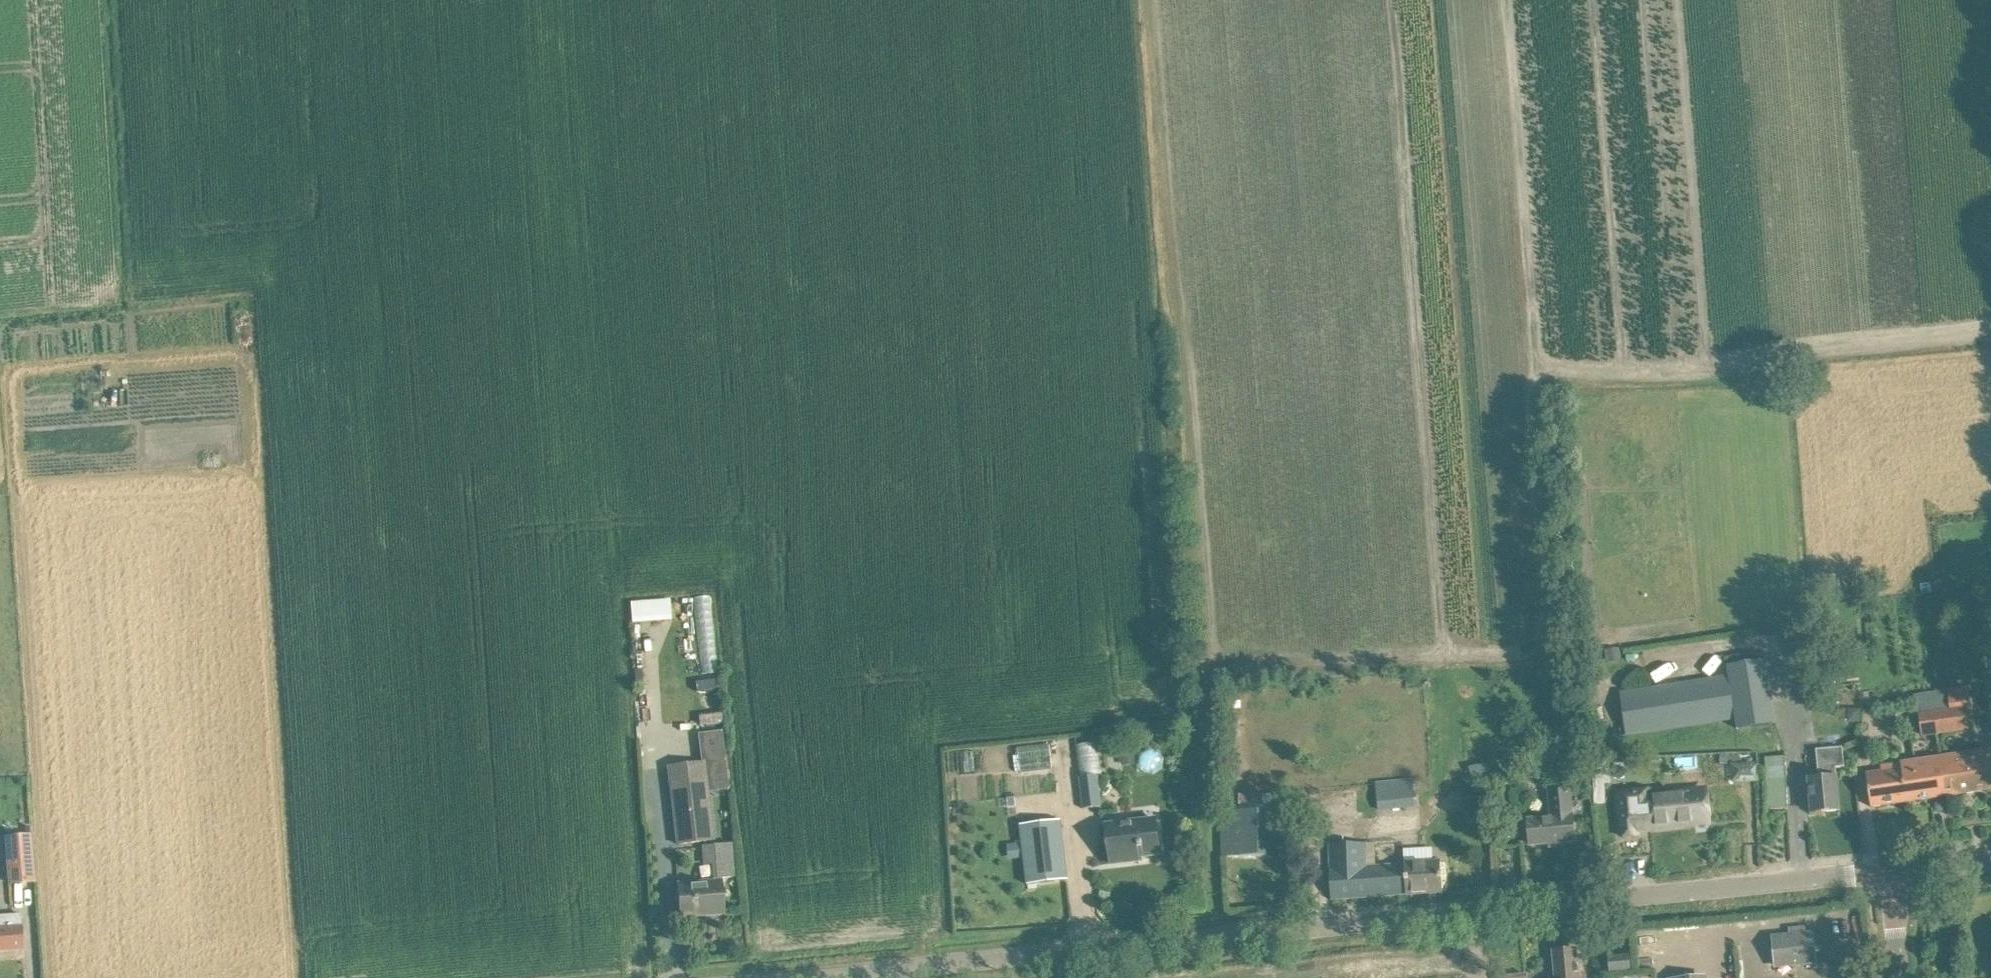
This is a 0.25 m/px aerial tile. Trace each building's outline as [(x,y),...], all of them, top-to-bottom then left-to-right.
[(718,672),(714,595),(697,596),(701,673),(718,672)] [(695,597),(634,599),(635,620),(696,618),(695,597)] [(1619,653),(1619,651),(1606,652),(1606,654),(1607,660),(1620,659),(1619,653)] [(1728,675),(1619,691),(1626,736),(1736,719),(1737,729),(1777,723),(1767,659),(1727,666),(1728,675)] [(1929,713),(1919,714),(1922,735),(1969,728),(1966,708),(1966,707),(1971,706),(1968,686),(1964,687),(1947,689),(1950,710),(1929,713)] [(1058,767),(1057,744),(1021,746),(1022,769),(1058,767)] [(1845,767),(1843,748),(1817,750),(1819,778),(1809,779),(1812,812),(1840,810),(1836,768),(1845,767)] [(1975,752),(1941,757),(1947,796),(1990,789),(1990,750),(1975,752)] [(1765,758),(1765,761),(1766,761),(1766,765),(1768,807),(1788,806),(1785,756),(1765,758)] [(1913,801),(1947,796),(1941,757),(1908,762),(1913,801)] [(1612,784),(1611,759),(1594,760),(1596,804),(1607,804),(1606,784),(1612,784)] [(703,762),(669,766),(678,844),(712,840),(703,762)] [(1913,801),(1908,762),(1896,764),(1897,769),(1866,773),(1871,807),(1913,801)] [(1102,806),(1098,775),(1080,777),(1084,808),(1102,806)] [(1380,812),(1417,807),(1413,778),(1376,783),(1380,812)] [(1466,808),(1492,808),(1491,788),(1466,788),(1466,808)] [(1528,820),(1529,824),(1531,844),(1575,840),(1573,817),(1572,817),(1571,810),(1572,810),(1570,790),(1547,792),(1549,819),(1528,820)] [(1708,809),(1706,790),(1657,795),(1659,810),(1635,812),(1634,800),(1617,802),(1621,836),(1637,835),(1637,829),(1695,823),(1694,811),(1708,809)] [(1160,854),(1156,817),(1107,823),(1111,863),(1131,861),(1130,858),(1160,854)] [(1220,817),(1220,857),(1263,857),(1263,817),(1220,817)] [(1031,883),(1074,879),(1068,819),(1025,823),(1031,883)] [(13,838),(14,848),(9,849),(5,849),(7,883),(20,882),(34,881),(32,855),(31,837),(13,838)] [(717,881),(678,884),(680,916),(724,913),(721,881),(721,878),(735,877),(732,842),(714,844),(717,881)] [(1012,844),(1013,857),(1027,855),(1026,842),(1012,844)] [(1374,842),(1366,842),(1330,845),(1331,900),(1443,893),(1441,861),(1376,865),(1374,842)] [(24,949),(21,915),(2,916),(2,918),(0,918),(0,951),(24,949)] [(1812,934),(1773,938),(1776,962),(1793,960),(1794,964),(1815,962),(1812,934)] [(1576,949),(1554,951),(1557,977),(1579,977),(1576,949)] [(1629,955),(1609,957),(1610,972),(1631,970),(1629,955)]
